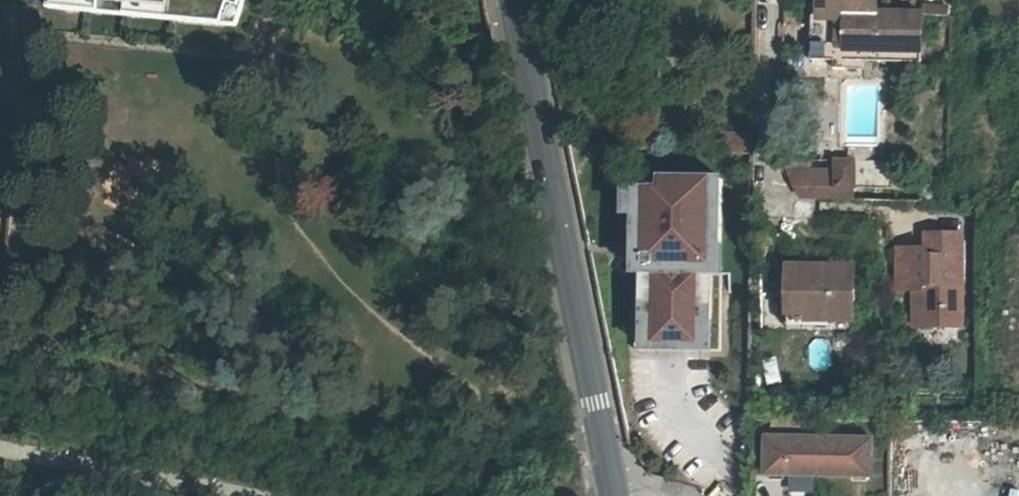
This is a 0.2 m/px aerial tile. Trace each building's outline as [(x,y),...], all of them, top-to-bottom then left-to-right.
[(65,9),(101,13),(102,2),(128,4),(127,15),(144,17),(146,6),(171,9),(170,20),(224,25),(232,0),(65,0),(65,9)] [(810,47),(809,64),(834,65),(834,71),(849,71),(849,63),(849,54),(921,55),(922,17),(879,15),(879,4),(867,3),(867,0),(821,0),(820,11),(811,11),(810,31),(820,32),(820,47),(810,47)] [(810,31),(810,47),(820,47),(820,32),(810,31)] [(921,65),(921,55),(849,54),(849,63),(921,65)] [(728,149),(746,149),(745,131),(728,132),(728,149)] [(710,347),(714,168),(650,167),(647,178),(610,179),(610,208),(621,210),(617,270),(629,269),(630,348),(710,347)] [(852,179),(851,204),(896,204),(897,167),(837,167),(838,179),(852,179)] [(852,179),(838,179),(801,179),(791,182),(803,199),(812,203),(815,204),(851,204),(852,179)] [(962,326),(961,229),(921,229),(920,241),(894,243),(893,289),(909,288),(906,326),(937,323),(962,326)] [(849,260),(779,259),(778,312),(851,325),(853,272),(849,260)] [(872,477),(873,439),(768,437),(767,473),(780,474),(860,477),(872,477)]
